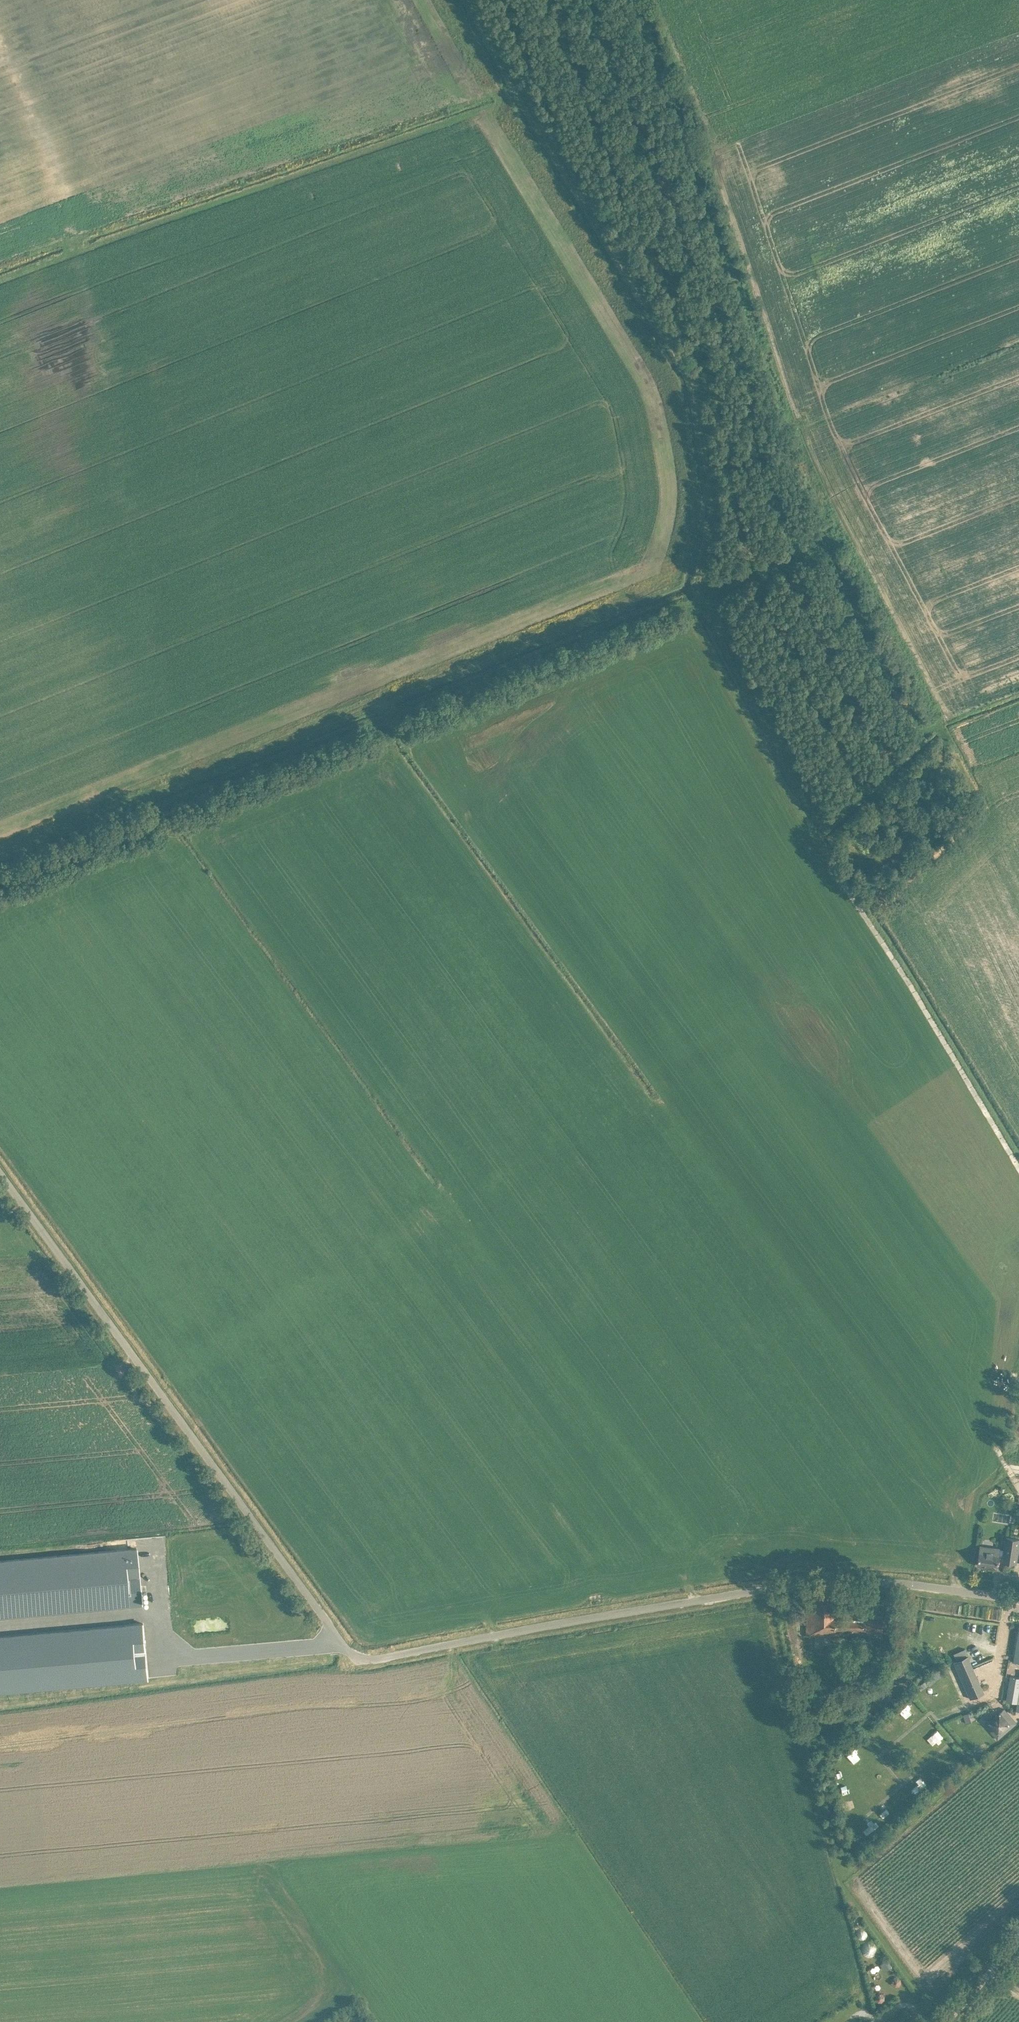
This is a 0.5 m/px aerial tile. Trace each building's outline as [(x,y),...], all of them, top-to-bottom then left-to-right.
[(1016,1562),(1018,1544),(1018,1538),(1006,1535),(1003,1555),(999,1554),(1000,1548),(980,1545),(977,1564),(997,1567),(998,1560),(1016,1562)] [(142,1603),(137,1548),(0,1560),(0,1615),(142,1603)] [(807,1633),(883,1635),(883,1616),(864,1615),(864,1614),(839,1613),(838,1593),(814,1593),(814,1600),(807,1600),(807,1610),(807,1633)] [(0,1636),(0,1691),(148,1677),(143,1622),(0,1636)] [(968,1654),(954,1661),(970,1698),(985,1692),(968,1654)] [(1018,1703),(1018,1677),(1011,1675),(1006,1700),(1018,1703)] [(805,1696),(817,1694),(815,1680),(803,1682),(805,1696)] [(1004,1707),(985,1724),(998,1738),(1017,1722),(1004,1707)] [(861,1754),(868,1749),(863,1742),(856,1748),(861,1754)] [(866,1943),(863,1945),(862,1949),(863,1953),(866,1956),(870,1956),(874,1955),(876,1951),(876,1947),(874,1944),(870,1942),(866,1943)] [(898,1975),(894,1976),(891,1979),(892,1983),(895,1985),(899,1984),(901,1981),(901,1977),(898,1975)] [(882,1991),(878,1991),(875,1994),(875,1998),(878,2001),(882,2001),(885,1998),(885,1994),(882,1991)]
